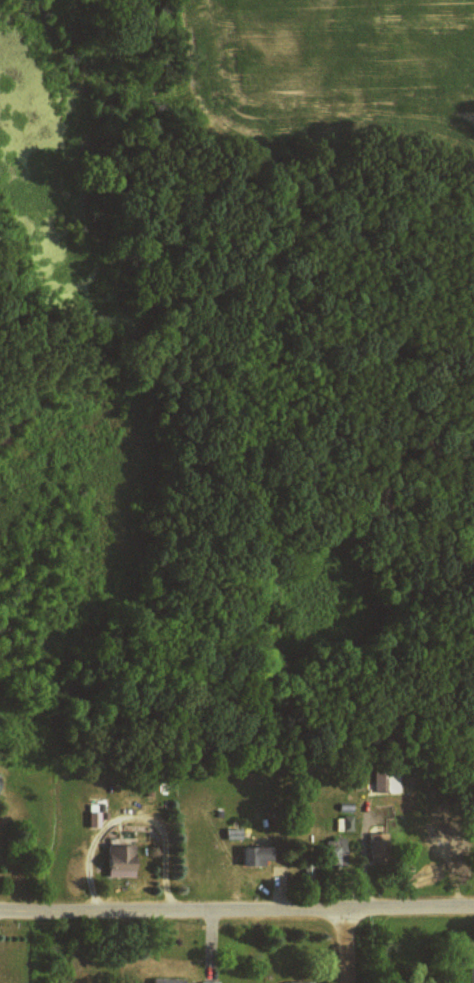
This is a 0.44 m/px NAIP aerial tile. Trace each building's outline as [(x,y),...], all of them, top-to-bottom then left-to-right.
[(375,792),(385,792),(386,773),(375,772),(375,792)] [(350,831),(350,816),(334,817),(334,831),(350,831)] [(341,866),(342,838),(330,837),(330,847),(317,846),(316,864),(341,866)] [(108,876),(137,877),(138,846),(108,845),(108,876)] [(268,865),(268,860),(278,860),(277,846),(244,847),(244,866),(268,865)] [(465,962),(465,982),(473,982),(473,962),(465,962)]
